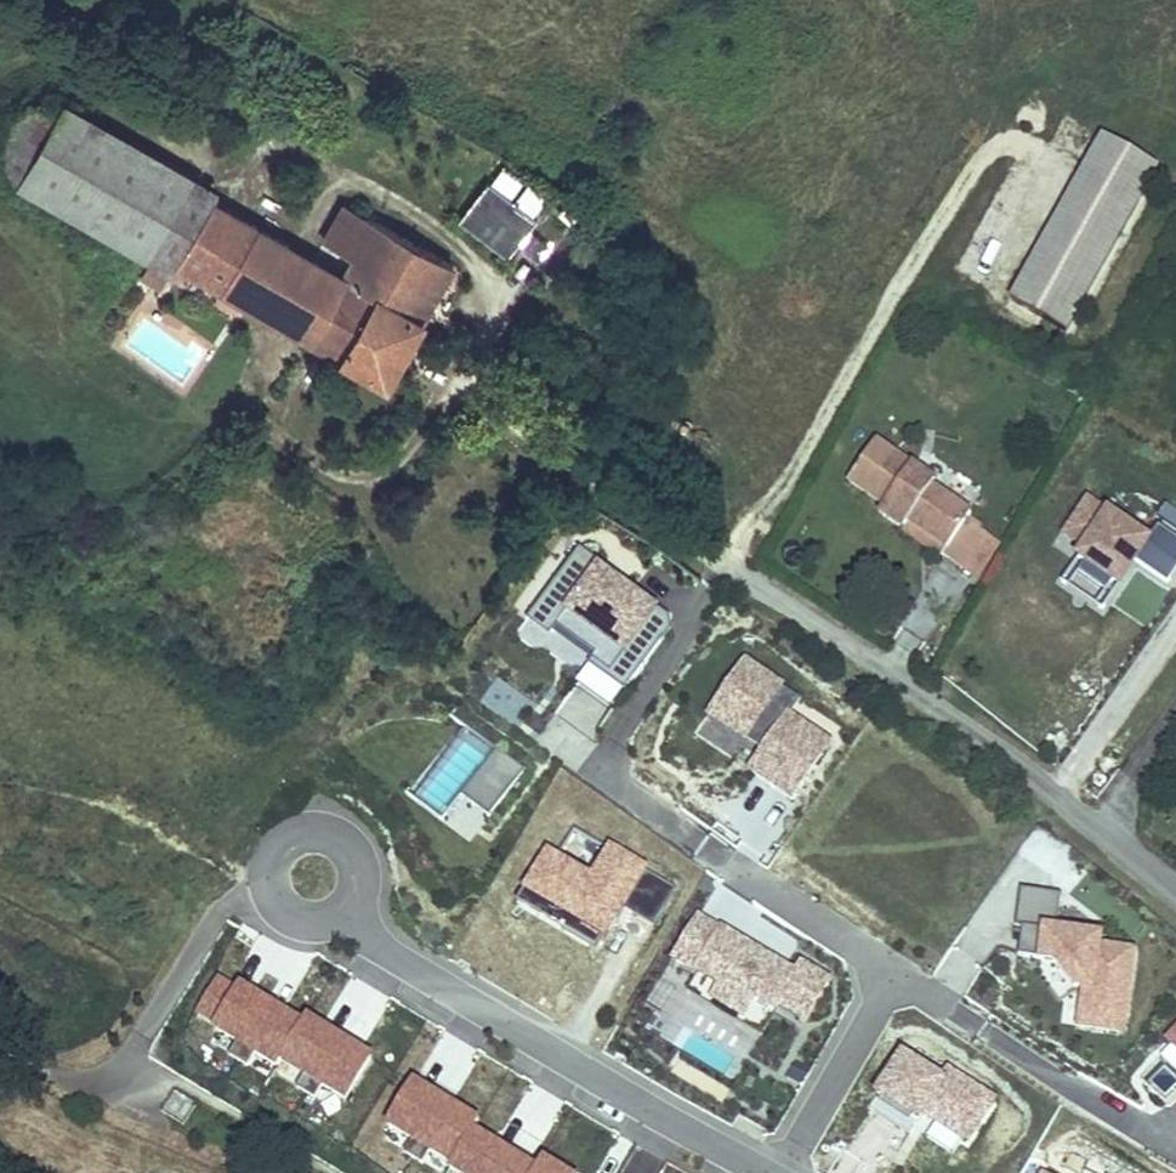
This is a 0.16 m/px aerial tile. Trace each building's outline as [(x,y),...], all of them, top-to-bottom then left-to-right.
[(217,193),(63,105),(59,104),(53,103),(47,103),(41,104),(35,105),(29,108),(24,111),(19,115),(15,119),(11,124),(7,131),(6,135),(4,140),(3,146),(3,152),(3,158),(5,164),(7,170),(9,175),(13,181),(17,185),(171,273),(176,264),(212,201),(217,193)] [(1157,167),(1105,137),(1014,295),(1067,325),(1157,167)] [(535,210),(545,191),(524,180),(514,199),(535,210)] [(535,219),(487,182),(459,218),(507,255),(535,219)] [(343,275),(212,201),(176,264),(383,383),(451,265),(345,205),(323,242),(352,259),(343,275)] [(934,485),(874,444),(848,481),(883,506),(907,524),(945,551),(941,557),(958,569),(984,533),(967,521),(970,516),(931,490),(934,485)] [(1087,504),(1064,537),(1084,551),(1078,560),(1084,564),(1068,588),(1096,608),(1129,560),(1135,564),(1167,585),(1175,572),(1175,541),(1158,528),(1147,544),(1087,504)] [(907,524),(883,506),(878,513),(902,530),(907,524)] [(907,524),(902,530),(940,558),(941,557),(945,551),(907,524)] [(986,589),(1007,551),(984,533),(958,569),(986,589)] [(678,619),(580,548),(530,617),(553,633),(557,629),(596,657),(592,662),(628,688),(678,619)] [(1062,584),(1068,588),(1084,564),(1078,560),(1062,584)] [(1129,560),(1096,608),(1103,612),(1135,564),(1129,560)] [(530,617),(527,622),(550,638),(553,633),(530,617)] [(628,688),(592,662),(588,666),(625,693),(628,688)] [(752,771),(792,798),(829,744),(789,717),(788,716),(782,726),(763,713),(781,686),(746,663),(710,716),(745,739),(750,731),(770,744),(752,771)] [(497,681),(479,707),(509,728),(527,701),(497,681)] [(782,726),(788,716),(789,717),(801,700),(781,686),(763,713),(782,726)] [(507,755),(496,748),(475,777),(486,785),(507,755)] [(525,769),(507,755),(486,785),(475,777),(461,796),(490,818),(525,769)] [(467,839),(485,814),(460,797),(443,821),(467,839)] [(676,886),(574,826),(555,858),(548,854),(525,892),(605,939),(623,907),(634,889),(643,894),(633,913),(653,925),(676,886)] [(634,889),(623,907),(633,913),(643,894),(634,889)] [(1061,894),(1020,889),(1016,928),(1022,929),(1020,945),(1028,946),(1027,959),(1041,961),(1055,963),(1075,988),(1084,989),(1079,1027),(1122,1032),(1133,951),(1098,946),(1099,937),(1056,932),(1061,894)] [(605,939),(525,892),(518,905),(597,952),(605,939)] [(764,1030),(797,975),(700,920),(675,961),(698,974),(690,987),(764,1030)] [(1061,1025),(1079,1027),(1084,989),(1075,988),(1055,963),(1041,961),(1039,973),(1064,1004),(1061,1025)] [(1175,1070),(1175,1047),(1174,1045),(1162,1058),(1175,1070)] [(942,1080),(903,1055),(870,1109),(910,1134),(923,1112),(967,1140),(993,1097),(948,1069),(942,1080)]
